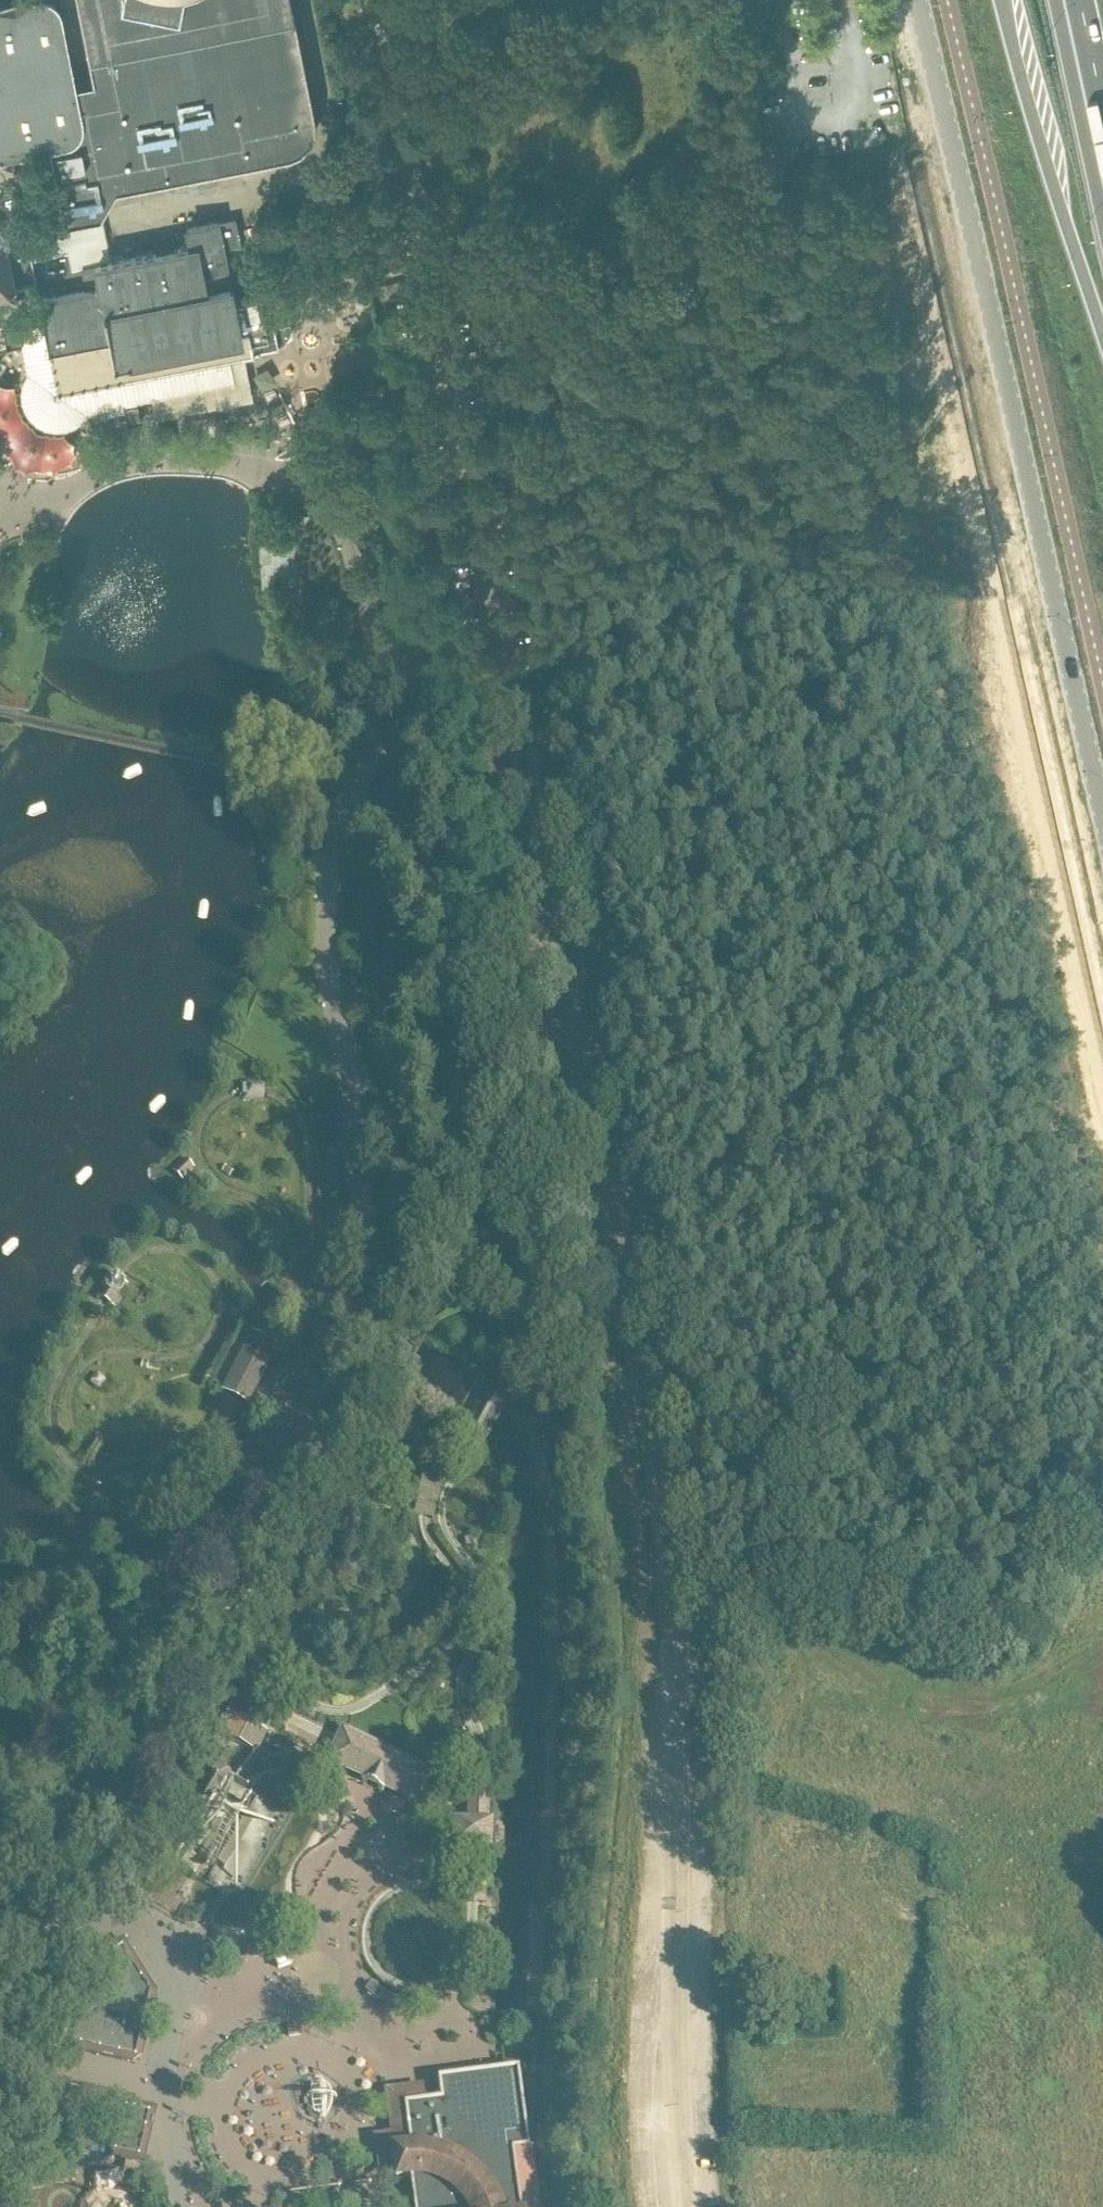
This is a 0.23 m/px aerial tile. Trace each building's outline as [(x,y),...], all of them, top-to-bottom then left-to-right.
[(48,144),(84,137),(74,82),(61,11),(57,1),(55,0),(0,0),(0,154),(48,144)] [(50,153),(63,220),(97,214),(115,187),(288,153),(308,139),(313,127),(313,114),(289,0),(77,0),(91,78),(74,82),(84,137),(48,144),(50,153)] [(187,226),(190,244),(113,259),(88,264),(92,284),(38,295),(57,391),(119,379),(115,357),(235,333),(241,356),(253,354),(252,350),(260,348),(269,347),(260,307),(235,312),(222,247),(240,243),(236,218),(187,226)] [(400,278),(387,281),(388,287),(401,285),(400,278)] [(265,1085),(241,1085),(241,1092),(241,1096),(241,1099),(265,1098),(265,1096),(265,1091),(265,1085)] [(192,1168),(183,1159),(179,1162),(172,1170),(181,1179),(188,1172),(192,1168)] [(226,1164),(221,1170),(228,1176),(233,1170),(226,1164)] [(117,1272),(109,1268),(95,1293),(103,1298),(111,1303),(125,1277),(117,1272)] [(257,1336),(250,1332),(225,1377),(218,1389),(228,1394),(234,1398),(240,1401),(247,1405),(251,1397),(275,1355),(278,1348),(269,1343),(264,1340),(257,1336)] [(98,1371),(88,1381),(99,1391),(108,1380),(98,1371)] [(254,1750),(264,1730),(248,1722),(257,1705),(235,1695),(228,1708),(226,1713),(217,1709),(208,1728),(254,1750)] [(439,1772),(343,1727),(337,1738),(331,1751),(329,1755),(327,1759),(326,1761),(423,1807),(433,1784),(439,1772)] [(247,1787),(248,1786),(216,1767),(209,1777),(215,1781),(214,1782),(203,1775),(194,1791),(205,1798),(201,1804),(177,1845),(165,1838),(153,1857),(165,1864),(164,1865),(169,1868),(176,1872),(179,1868),(193,1876),(194,1874),(181,1866),(233,1779),(247,1787)] [(463,1819),(452,1819),(451,1850),(459,1850),(466,1850),(465,1905),(475,1906),(487,1906),(489,1851),(494,1851),(496,1821),(490,1821),(491,1784),(480,1784),(469,1784),(469,1819),(463,1819)] [(234,1850),(222,1869),(215,1864),(204,1881),(224,1893),(236,1901),(291,1812),(258,1792),(248,1808),(256,1813),(234,1850)] [(95,1964),(92,1980),(78,1976),(64,2040),(125,2054),(128,2060),(133,2061),(139,2057),(140,2052),(137,2046),(149,1993),(119,1945),(95,1964)] [(519,2069),(438,2077),(440,2100),(405,2104),(409,2152),(413,2185),(415,2206),(521,2206),(513,2149),(528,2147),(519,2069)] [(154,2112),(24,2080),(19,2103),(42,2109),(40,2117),(51,2120),(53,2111),(120,2126),(108,2177),(138,2184),(154,2112)] [(398,2177),(399,2187),(413,2185),(409,2152),(395,2153),(398,2177)]
